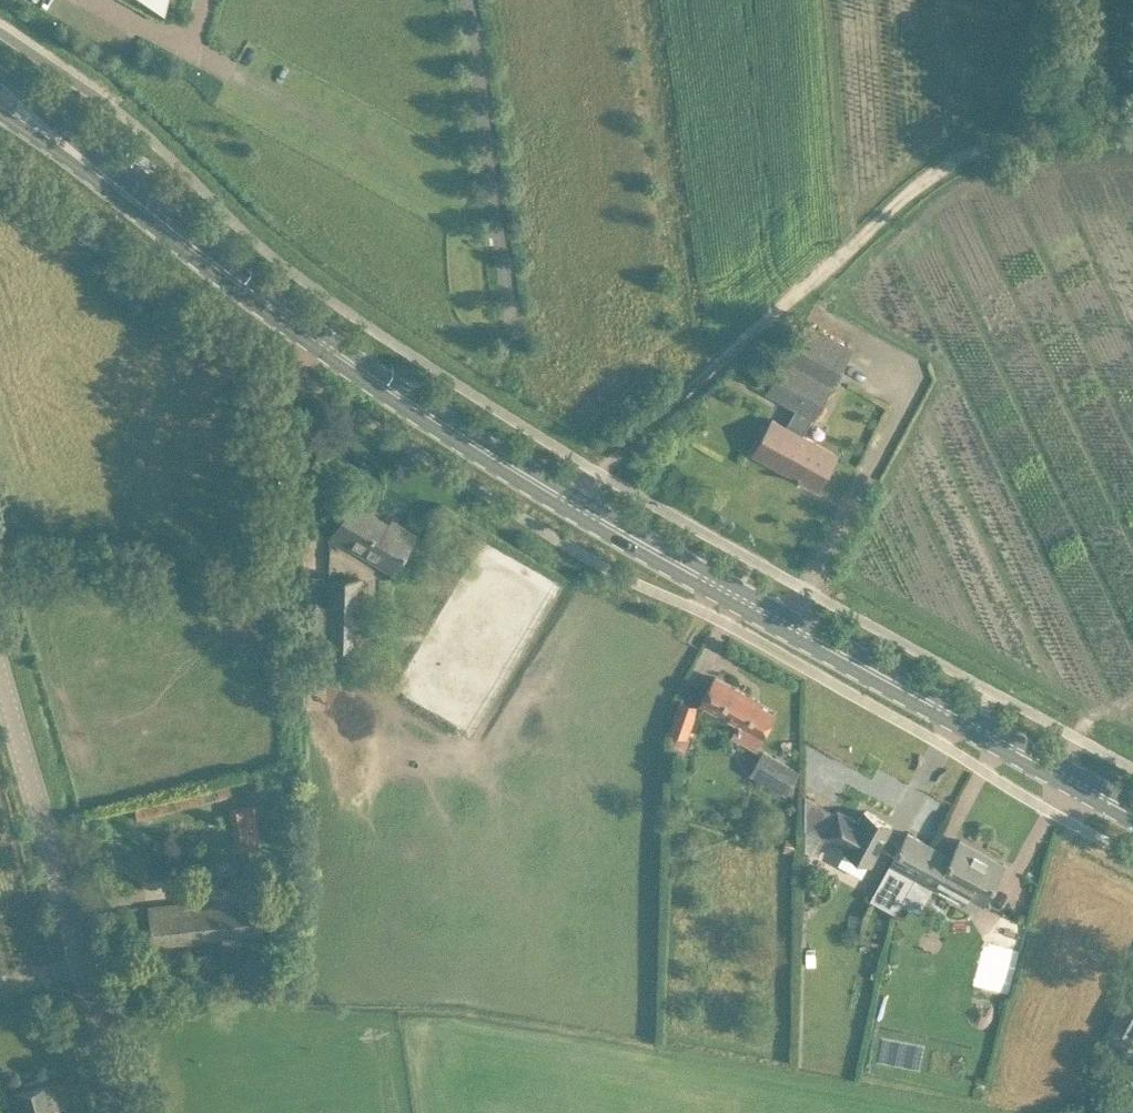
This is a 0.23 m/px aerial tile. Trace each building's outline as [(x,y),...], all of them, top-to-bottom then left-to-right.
[(850,350),(823,335),(803,325),(767,391),(796,407),(786,426),(773,418),(753,453),(797,477),(796,479),(799,481),(800,479),(818,488),(837,453),(802,434),(812,416),(814,416),(850,350)] [(352,501),(341,520),(330,538),(349,549),(354,542),(396,568),(416,534),(399,524),(397,528),(352,501)] [(328,574),(325,645),(361,645),(363,576),(328,574)] [(714,676),(700,701),(737,721),(730,734),(755,748),(775,712),(758,703),(759,701),(714,676)] [(681,700),(670,729),(686,735),(696,706),(681,700)] [(763,751),(751,773),(786,792),(798,770),(763,751)] [(135,806),(138,819),(233,796),(230,784),(135,806)] [(806,830),(806,848),(818,854),(828,835),(825,833),(836,813),(807,797),(806,830)] [(258,826),(254,800),(232,804),(236,829),(258,826)] [(843,849),(870,863),(891,825),(864,810),(858,821),(838,810),(836,813),(825,833),(828,835),(846,845),(843,849)] [(907,832),(897,852),(890,864),(914,877),(930,846),(931,846),(931,845),(907,832)] [(930,846),(914,877),(915,877),(901,902),(920,912),(934,887),(935,888),(939,880),(983,903),(1004,864),(1003,863),(1002,865),(960,842),(961,840),(960,839),(950,857),(931,846),(930,846)] [(194,901),(170,904),(148,906),(152,944),(263,932),(260,902),(241,904),(240,894),(200,898),(201,907),(195,908),(194,901)] [(1121,1003),(1111,1022),(1132,1034),(1132,984),(1132,983),(1121,1003)] [(13,1092),(19,1111),(11,1112),(59,1112),(50,1081),(40,1084),(38,1079),(24,1083),(26,1088),(13,1092)]
